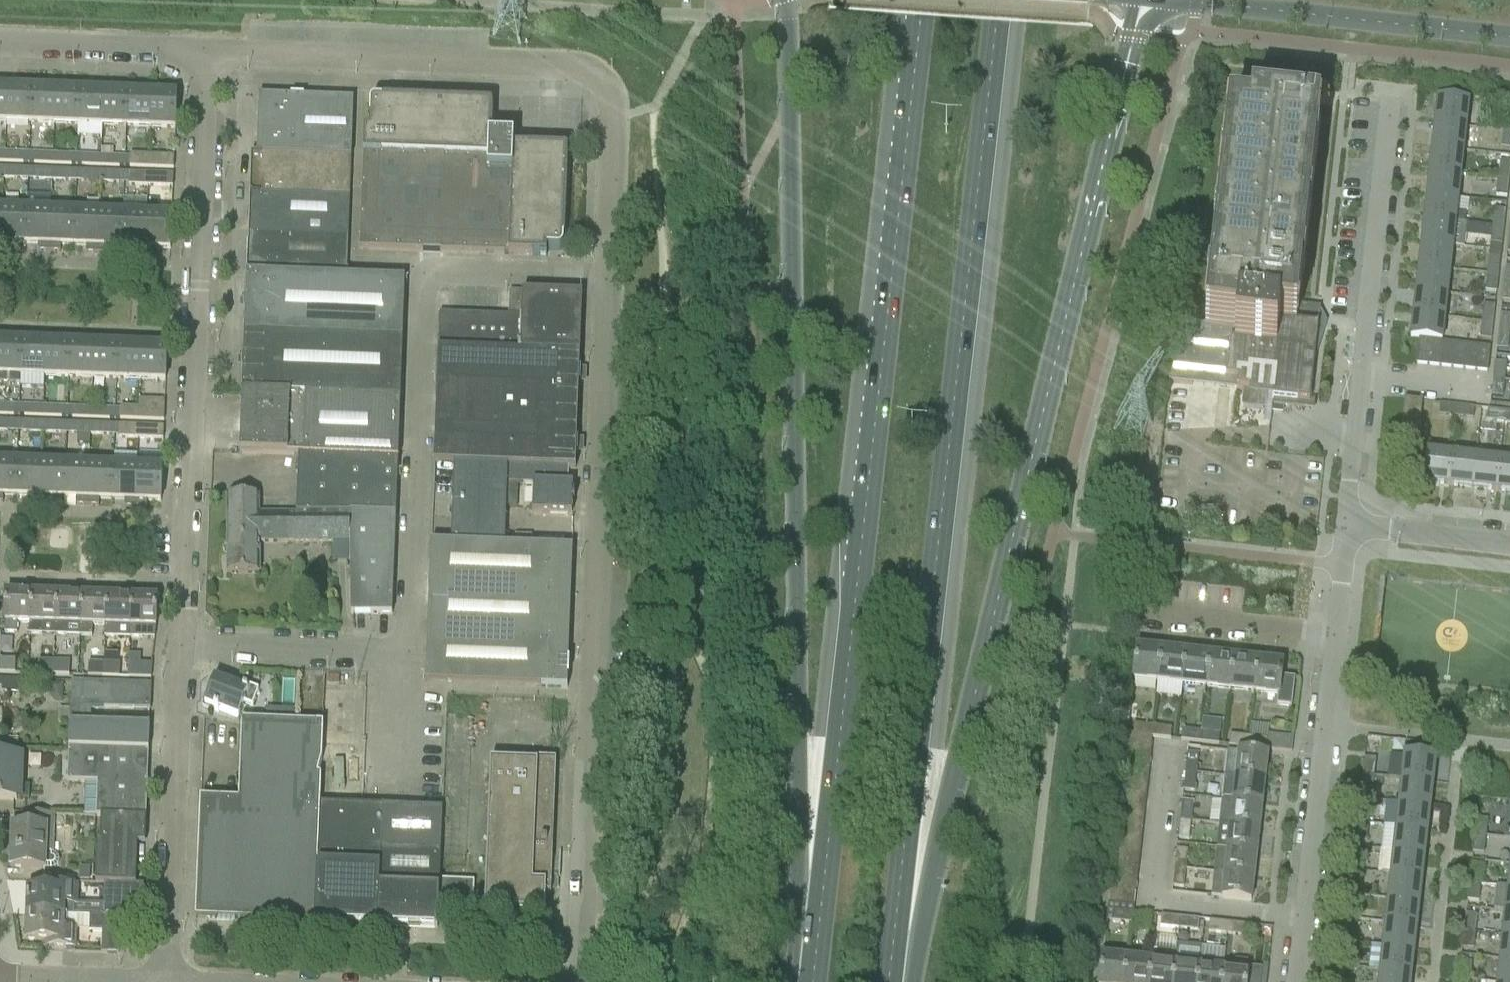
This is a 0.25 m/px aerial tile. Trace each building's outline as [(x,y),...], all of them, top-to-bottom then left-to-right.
[(6,123),(30,124),(31,89),(19,88),(19,82),(8,81),(6,123)] [(30,124),(54,125),(55,83),(44,82),(44,89),(31,89),(30,124)] [(54,125),(78,126),(79,91),(67,90),(67,83),(55,83),(54,125)] [(78,126),(77,138),(101,139),(102,127),(103,85),(92,84),(92,91),(79,91),(78,126)] [(102,127),(126,128),(127,93),(115,92),(115,85),(103,85),(102,127)] [(126,128),(150,128),(151,87),(140,86),(140,93),(127,93),(126,128)] [(151,87),(150,128),(175,130),(177,95),(162,94),(163,87),(151,87)] [(259,96),(257,155),(352,158),(354,100),(259,96)] [(1438,100),(1435,124),(1465,127),(1468,103),(1438,100)] [(360,251),(422,253),(547,257),(547,251),(559,252),(560,252),(561,251),(563,250),(563,249),(563,248),(563,247),(564,240),(568,152),(566,151),(513,149),(513,139),(492,138),(493,106),(382,102),(375,102),(374,102),(372,103),(371,104),(371,105),(370,106),(370,107),(369,132),(365,131),(360,251)] [(1250,120),(1240,119),(1232,118),(1209,327),(1205,327),(1175,324),(1168,383),(1192,386),(1193,376),(1237,382),(1236,391),(1272,395),(1271,407),(1309,405),(1310,401),(1320,310),(1294,306),(1297,277),(1294,276),(1295,266),(1298,266),(1300,247),(1297,246),(1298,236),(1302,236),(1304,217),(1300,217),(1301,206),(1305,206),(1307,187),(1304,187),(1305,176),(1308,177),(1310,157),(1307,157),(1308,146),(1312,147),(1314,128),(1310,127),(1311,117),(1315,117),(1315,115),(1251,108),(1250,120)] [(1435,124),(1432,148),(1463,151),(1465,127),(1435,124)] [(1503,131),(1501,148),(1509,149),(1509,132),(1503,131)] [(1432,148),(1430,172),(1460,175),(1463,151),(1432,148)] [(4,153),(4,163),(23,164),(23,154),(4,153)] [(34,154),(33,164),(52,165),(53,155),(34,154)] [(251,154),(250,194),(350,198),(352,158),(257,155),(251,154)] [(53,155),(52,165),(71,166),(71,156),(53,155)] [(82,156),(81,166),(100,167),(100,157),(82,156)] [(130,156),(129,168),(145,169),(145,156),(130,156)] [(145,156),(145,169),(173,170),(174,157),(145,156)] [(100,157),(100,167),(119,168),(119,157),(112,157),(100,157)] [(1498,179),(1509,180),(1509,169),(1509,163),(1500,161),(1498,179)] [(4,169),(3,179),(22,180),(23,170),(4,169)] [(33,170),(33,180),(52,181),(52,171),(33,170)] [(52,171),(52,181),(71,182),(71,172),(52,171)] [(81,172),(81,182),(99,183),(100,173),(81,172)] [(1430,172),(1427,196),(1457,199),(1460,175),(1430,172)] [(100,173),(99,183),(118,183),(119,174),(100,173)] [(129,174),(129,186),(144,187),(145,175),(129,174)] [(145,175),(144,187),(172,188),(173,176),(145,175)] [(1509,180),(1498,179),(1496,196),(1507,197),(1509,180)] [(250,194),(248,235),(349,239),(350,198),(250,194)] [(1427,196),(1424,219),(1464,224),(1465,215),(1456,214),(1457,199),(1427,196)] [(1494,209),(1492,227),(1503,228),(1505,211),(1494,209)] [(13,245),(25,246),(27,211),(3,210),(1,252),(12,252),(13,245)] [(38,253),(49,254),(51,212),(27,211),(25,246),(38,246),(38,253)] [(61,247),(73,248),(75,213),(51,212),(49,254),(61,254),(61,247)] [(85,255),(97,256),(98,214),(75,213),(73,248),(86,248),(85,255)] [(109,249),(121,250),(123,215),(98,214),(97,256),(108,256),(109,249)] [(134,257),(145,258),(147,216),(123,215),(121,250),(134,250),(134,257)] [(147,216),(145,258),(157,258),(157,251),(171,252),(172,217),(147,216)] [(1424,219),(1422,243),(1452,247),(1461,248),(1464,248),(1467,224),(1464,224),(1424,219)] [(1503,228),(1492,227),(1490,244),(1501,245),(1503,228)] [(248,235),(247,275),(347,279),(349,239),(248,235)] [(1422,243),(1419,267),(1449,271),(1452,247),(1422,243)] [(1489,257),(1487,275),(1498,276),(1500,258),(1489,257)] [(1419,267),(1416,291),(1447,294),(1449,271),(1419,267)] [(247,275),(244,335),(402,341),(405,281),(347,279),(247,275)] [(1498,276),(1487,275),(1485,291),(1496,293),(1498,276)] [(1503,285),(1501,301),(1509,302),(1509,286),(1503,285)] [(1416,291),(1414,315),(1444,318),(1447,294),(1416,291)] [(440,313),(439,349),(580,354),(582,295),(522,292),(521,317),(509,316),(440,313)] [(510,292),(509,316),(521,317),(522,292),(510,292)] [(1484,305),(1482,323),(1493,324),(1495,306),(1484,305)] [(1498,332),(1509,334),(1509,324),(1509,316),(1500,314),(1498,332)] [(1419,340),(1430,342),(1441,343),(1444,318),(1414,315),(1411,339),(1419,340)] [(1493,324),(1482,323),(1480,339),(1491,340),(1493,324)] [(1509,334),(1498,332),(1496,348),(1507,350),(1509,334)] [(21,377),(22,342),(9,341),(10,334),(0,334),(0,376),(21,377)] [(21,377),(44,378),(46,336),(35,335),(35,342),(22,342),(21,377)] [(244,335),(242,394),(306,397),(400,400),(402,341),(244,335)] [(44,378),(68,379),(70,344),(57,344),(57,336),(46,336),(44,378)] [(68,379),(92,380),(94,338),(83,337),(83,345),(70,344),(68,379)] [(92,380),(116,381),(118,346),(105,346),(106,338),(94,338),(92,380)] [(116,381),(140,382),(142,340),(131,339),(130,347),(118,346),(116,381)] [(142,340),(140,382),(166,383),(167,348),(153,348),(153,340),(142,340)] [(1416,365),(1428,366),(1430,342),(1419,340),(1416,365)] [(1428,366),(1440,367),(1442,343),(1441,343),(1430,342),(1428,366)] [(1440,367),(1452,369),(1454,344),(1442,343),(1440,367)] [(1452,369),(1464,370),(1466,346),(1454,344),(1452,369)] [(1464,370),(1476,371),(1478,347),(1466,346),(1464,370)] [(1478,347),(1476,371),(1488,373),(1490,348),(1478,347)] [(434,464),(454,464),(548,468),(567,469),(567,468),(575,468),(580,354),(439,349),(434,464)] [(1495,363),(1493,380),(1504,382),(1506,365),(1495,363)] [(1504,382),(1493,380),(1491,398),(1502,399),(1504,382)] [(240,454),(298,456),(302,457),(306,397),(242,394),(240,454)] [(302,457),(398,460),(400,400),(306,397),(302,457)] [(136,408),(135,421),(163,422),(164,402),(139,401),(138,408),(136,408)] [(13,416),(14,406),(0,405),(0,415),(13,416)] [(1439,417),(1455,418),(1456,407),(1441,405),(1439,417)] [(24,406),(24,416),(42,417),(43,407),(24,406)] [(43,407),(42,417),(61,418),(62,408),(43,407)] [(1456,407),(1455,418),(1473,420),(1475,409),(1456,407)] [(72,408),(72,418),(90,419),(91,409),(72,408)] [(120,408),(120,420),(135,421),(136,408),(120,408)] [(91,409),(90,419),(109,420),(110,410),(91,409)] [(1487,422),(1503,424),(1504,413),(1488,411),(1487,422)] [(13,432),(13,422),(0,421),(0,431),(13,432)] [(23,422),(23,432),(42,433),(42,423),(23,422)] [(42,423),(42,433),(61,434),(61,424),(42,423)] [(71,424),(71,434),(90,435),(90,425),(71,424)] [(90,425),(90,435),(109,436),(109,426),(90,425)] [(119,426),(119,439),(135,439),(135,427),(119,426)] [(135,427),(135,439),(163,440),(163,428),(135,427)] [(1425,464),(1423,484),(1448,486),(1451,456),(1427,453),(1425,464)] [(297,512),(350,514),(396,515),(398,460),(302,457),(298,456),(297,512)] [(1448,486),(1472,489),(1475,459),(1451,456),(1448,486)] [(1472,489),(1495,492),(1499,461),(1475,459),(1472,489)] [(1509,493),(1509,463),(1499,461),(1495,492),(1509,493)] [(16,496),(17,463),(0,463),(0,502),(3,502),(3,495),(16,496)] [(28,503),(39,503),(41,464),(17,463),(16,496),(28,496),(28,503)] [(51,497),(64,498),(65,465),(41,464),(39,503),(51,504),(51,497)] [(454,464),(451,544),(504,547),(506,484),(533,485),(532,514),(572,515),(572,502),(574,502),(574,495),(572,495),(573,485),(547,484),(548,468),(454,464)] [(76,505),(87,505),(89,466),(65,465),(64,498),(76,498),(76,505)] [(99,499),(112,500),(113,467),(89,466),(87,505),(99,506),(99,499)] [(124,507),(135,507),(137,468),(113,467),(112,500),(124,500),(124,507)] [(137,468),(135,507),(147,508),(147,501),(161,501),(163,469),(137,468)] [(259,543),(287,543),(287,514),(263,514),(263,508),(259,508),(259,496),(226,496),(226,543),(259,543)] [(297,514),(287,514),(287,543),(333,543),(350,543),(350,514),(297,512),(297,514)] [(396,515),(350,514),(350,563),(350,614),(392,616),(396,515)] [(259,574),(259,543),(226,543),(227,574),(259,574)] [(350,543),(333,543),(333,563),(350,563),(350,543)] [(504,547),(451,544),(430,543),(425,684),(567,689),(572,549),(504,547)] [(5,613),(4,633),(16,634),(17,622),(28,623),(29,623),(30,623),(31,594),(6,593),(5,613)] [(30,623),(30,634),(41,635),(41,623),(54,624),(55,624),(56,595),(31,594),(30,623)] [(55,624),(55,635),(66,635),(67,624),(75,625),(79,625),(80,625),(81,595),(56,595),(55,624)] [(104,637),(105,637),(106,596),(81,595),(80,636),(91,636),(92,625),(104,625),(104,637)] [(105,625),(105,637),(117,637),(130,638),(130,626),(131,597),(106,596),(105,625)] [(130,626),(130,638),(142,638),(142,627),(156,627),(157,598),(131,597),(130,626)] [(1133,679),(1157,682),(1161,651),(1136,649),(1133,679)] [(1157,682),(1182,685),(1185,654),(1161,651),(1157,682)] [(1182,685),(1206,687),(1209,657),(1185,654),(1182,685)] [(129,665),(128,679),(151,679),(152,665),(140,665),(140,656),(129,656),(129,665)] [(1206,687),(1230,690),(1233,660),(1209,657),(1206,687)] [(15,674),(15,661),(0,660),(0,674),(15,674)] [(1230,690),(1254,693),(1257,662),(1233,660),(1230,690)] [(38,661),(37,675),(53,676),(54,662),(38,661)] [(54,662),(53,676),(69,676),(69,663),(54,662)] [(1257,662),(1254,693),(1279,696),(1278,706),(1293,708),(1296,679),(1281,678),(1282,665),(1257,662)] [(88,663),(87,677),(103,678),(104,664),(88,663)] [(104,664),(103,678),(119,678),(119,664),(104,664)] [(327,677),(327,685),(338,685),(339,677),(327,677)] [(1,689),(1,694),(19,695),(20,681),(0,680),(0,689),(1,689)] [(219,711),(238,718),(244,703),(252,706),(258,690),(234,681),(232,686),(214,680),(205,706),(214,710),(214,711),(218,713),(219,711)] [(71,682),(69,725),(92,726),(92,723),(92,709),(150,711),(150,710),(151,685),(71,682)] [(49,684),(49,697),(55,703),(62,704),(64,685),(49,684)] [(210,919),(316,924),(321,803),(320,803),(321,774),(318,774),(321,760),(323,723),(241,720),(238,800),(204,798),(203,820),(211,820),(210,832),(198,843),(196,884),(201,884),(200,909),(210,919)] [(69,725),(68,748),(148,751),(149,728),(150,725),(92,723),(92,726),(69,725)] [(1133,725),(1132,736),(1150,738),(1150,737),(1151,731),(1153,731),(1154,727),(1137,725),(1133,725)] [(1151,731),(1150,737),(1170,739),(1171,728),(1154,726),(1154,727),(1153,731),(1151,731)] [(1180,740),(1180,741),(1199,743),(1199,742),(1200,737),(1202,737),(1203,732),(1185,730),(1181,730),(1180,740)] [(1200,737),(1199,742),(1218,744),(1219,733),(1203,731),(1203,732),(1202,737),(1200,737)] [(1229,746),(1246,748),(1247,742),(1249,742),(1250,737),(1230,734),(1229,746)] [(1268,739),(1266,750),(1283,752),(1291,753),(1292,741),(1293,740),(1293,738),(1268,735),(1268,737),(1268,739)] [(1247,742),(1246,748),(1266,750),(1267,739),(1250,737),(1249,742),(1247,742)] [(1126,741),(1125,753),(1150,756),(1152,743),(1150,743),(1132,741),(1126,741)] [(83,816),(101,817),(146,819),(148,751),(68,748),(66,781),(84,782),(83,816)] [(1227,752),(1224,777),(1265,781),(1263,781),(1266,758),(1267,758),(1267,756),(1227,752)] [(1125,753),(1124,766),(1149,768),(1150,756),(1125,753)] [(1188,753),(1186,771),(1191,772),(1191,774),(1197,775),(1204,775),(1204,767),(1198,767),(1199,755),(1188,753)] [(2,800),(16,800),(18,755),(0,755),(0,800),(2,800)] [(1403,755),(1401,780),(1431,783),(1434,758),(1403,755)] [(1363,758),(1362,775),(1373,776),(1375,759),(1363,758)] [(560,877),(561,852),(559,852),(559,854),(552,854),(556,760),(535,760),(535,763),(490,761),(484,910),(545,913),(546,894),(550,894),(551,888),(559,888),(559,877),(560,877)] [(1124,766),(1122,778),(1148,781),(1149,768),(1124,766)] [(1191,772),(1186,771),(1183,791),(1195,792),(1197,775),(1191,774),(1191,772)] [(1373,776),(1362,775),(1360,792),(1371,793),(1373,776)] [(1224,777),(1221,800),(1262,805),(1262,804),(1261,804),(1263,781),(1265,781),(1224,777)] [(1122,778),(1121,791),(1146,794),(1148,781),(1122,778)] [(1401,780),(1398,803),(1428,807),(1431,783),(1401,780)] [(1121,791),(1119,803),(1145,806),(1146,794),(1121,791)] [(1221,800),(1219,825),(1259,829),(1259,828),(1258,828),(1260,806),(1262,806),(1262,805),(1221,800)] [(1182,801),(1180,819),(1186,820),(1185,822),(1191,823),(1193,803),(1182,801)] [(316,924),(377,926),(382,806),(321,803),(316,924)] [(1119,803),(1118,816),(1143,819),(1145,806),(1119,803)] [(1398,803),(1395,827),(1426,830),(1428,807),(1398,803)] [(382,806),(377,926),(437,928),(438,908),(439,880),(442,808),(382,806)] [(1358,806),(1356,823),(1368,824),(1370,807),(1358,806)] [(11,868),(45,869),(54,869),(56,868),(58,868),(59,867),(59,866),(60,866),(61,864),(61,862),(61,860),(61,858),(60,857),(59,855),(57,854),(56,854),(54,853),(51,853),(52,815),(22,814),(22,828),(12,828),(11,868)] [(1118,816),(1117,828),(1142,831),(1143,819),(1118,816)] [(95,883),(104,883),(135,885),(137,842),(135,842),(135,836),(145,836),(146,819),(101,817),(101,818),(103,818),(102,841),(97,841),(95,883)] [(1186,820),(1180,819),(1178,839),(1189,840),(1191,823),(1185,822),(1186,820)] [(1476,819),(1474,837),(1485,838),(1487,820),(1476,819)] [(1368,824),(1356,823),(1354,840),(1366,841),(1368,824)] [(1219,825),(1216,849),(1256,853),(1257,853),(1255,853),(1258,830),(1259,830),(1259,829),(1219,825)] [(1395,827),(1393,851),(1423,855),(1426,830),(1395,827)] [(1117,828),(1115,841),(1141,844),(1142,831),(1117,828)] [(1485,838),(1474,837),(1472,853),(1483,855),(1485,838)] [(1115,841),(1114,853),(1139,856),(1141,844),(1115,841)] [(1177,849),(1175,867),(1180,868),(1180,870),(1186,871),(1188,851),(1177,849)] [(1216,849),(1213,873),(1254,877),(1254,876),(1253,876),(1255,854),(1256,854),(1256,853),(1216,849)] [(1393,851),(1390,876),(1420,879),(1423,855),(1393,851)] [(1114,853),(1112,866),(1138,869),(1139,856),(1114,853)] [(1353,853),(1351,871),(1363,872),(1364,855),(1353,853)] [(1112,866),(1111,879),(1136,881),(1138,869),(1112,866)] [(1180,868),(1175,867),(1172,887),(1184,888),(1186,871),(1180,870),(1180,868)] [(1470,867),(1468,884),(1480,886),(1482,868),(1470,867)] [(79,868),(78,881),(89,882),(90,869),(79,868)] [(1363,872),(1351,871),(1349,888),(1361,889),(1363,872)] [(1254,877),(1213,873),(1211,897),(1251,902),(1251,901),(1250,901),(1252,878),(1254,878),(1254,877)] [(1390,876),(1387,900),(1418,903),(1420,879),(1390,876)] [(1111,879),(1110,891),(1135,894),(1136,881),(1111,879)] [(474,881),(439,880),(438,908),(473,910),(474,881)] [(104,888),(103,917),(119,918),(142,918),(143,885),(135,885),(104,883),(104,888)] [(1480,886),(1468,884),(1466,901),(1478,902),(1480,886)] [(28,903),(27,914),(63,916),(64,905),(76,905),(76,887),(56,886),(56,891),(27,890),(27,891),(28,891),(28,899),(27,899),(27,903),(28,903)] [(1505,913),(1509,913),(1509,889),(1507,889),(1496,887),(1493,911),(1505,913)] [(1135,894),(1110,891),(1108,904),(1134,906),(1135,894)] [(1387,900),(1385,923),(1415,926),(1418,903),(1387,900)] [(1347,901),(1346,919),(1357,920),(1359,903),(1347,901)] [(1112,922),(1129,924),(1130,918),(1132,918),(1133,913),(1113,910),(1112,922)] [(1130,918),(1129,924),(1149,926),(1150,915),(1133,913),(1132,918),(1130,918)] [(1502,937),(1509,938),(1509,913),(1505,913),(1502,937)] [(63,916),(27,914),(26,940),(26,942),(53,943),(53,948),(74,948),(75,930),(63,930),(63,916)] [(1465,914),(1463,932),(1475,933),(1477,916),(1465,914)] [(1159,927),(1177,929),(1178,923),(1180,924),(1181,918),(1161,916),(1159,927)] [(90,917),(89,932),(102,932),(102,930),(103,918),(90,917)] [(103,918),(102,930),(118,930),(119,918),(103,917),(103,918)] [(1178,923),(1177,929),(1197,931),(1199,920),(1181,918),(1180,924),(1178,923)] [(1357,920),(1346,919),(1344,936),(1355,937),(1357,920)] [(1208,932),(1225,934),(1226,929),(1228,929),(1229,923),(1209,921),(1208,932)] [(1226,929),(1225,934),(1246,937),(1247,925),(1229,923),(1228,929),(1226,929)] [(1385,923),(1382,947),(1412,950),(1415,926),(1385,923)] [(118,930),(102,930),(102,932),(101,953),(119,954),(120,930),(118,930)] [(1475,933),(1463,932),(1461,948),(1473,950),(1475,933)] [(1499,960),(1509,961),(1509,938),(1502,937),(1499,960)] [(1382,947),(1379,971),(1410,975),(1412,950),(1382,947)] [(1342,949),(1340,967),(1352,968),(1354,950),(1342,949)] [(1148,981),(1172,981),(1174,965),(1175,958),(1176,953),(1151,950),(1150,962),(1148,981)] [(1126,960),(1101,957),(1099,981),(1124,981),(1126,960)] [(1199,960),(1175,958),(1174,965),(1172,981),(1197,981),(1199,960)] [(1150,962),(1126,960),(1124,981),(1148,981),(1150,962)] [(1222,971),(1223,963),(1199,960),(1197,981),(1221,981),(1222,971)] [(1497,981),(1509,981),(1509,961),(1499,960),(1497,981)] [(1460,962),(1458,980),(1469,981),(1471,963),(1460,962)] [(1221,981),(1261,981),(1262,969),(1248,967),(1247,973),(1233,972),(1234,964),(1223,963),(1222,971),(1221,981)] [(1340,967),(1339,981),(1350,981),(1352,968),(1340,967)] [(1378,981),(1409,981),(1410,975),(1379,971),(1378,981)]
